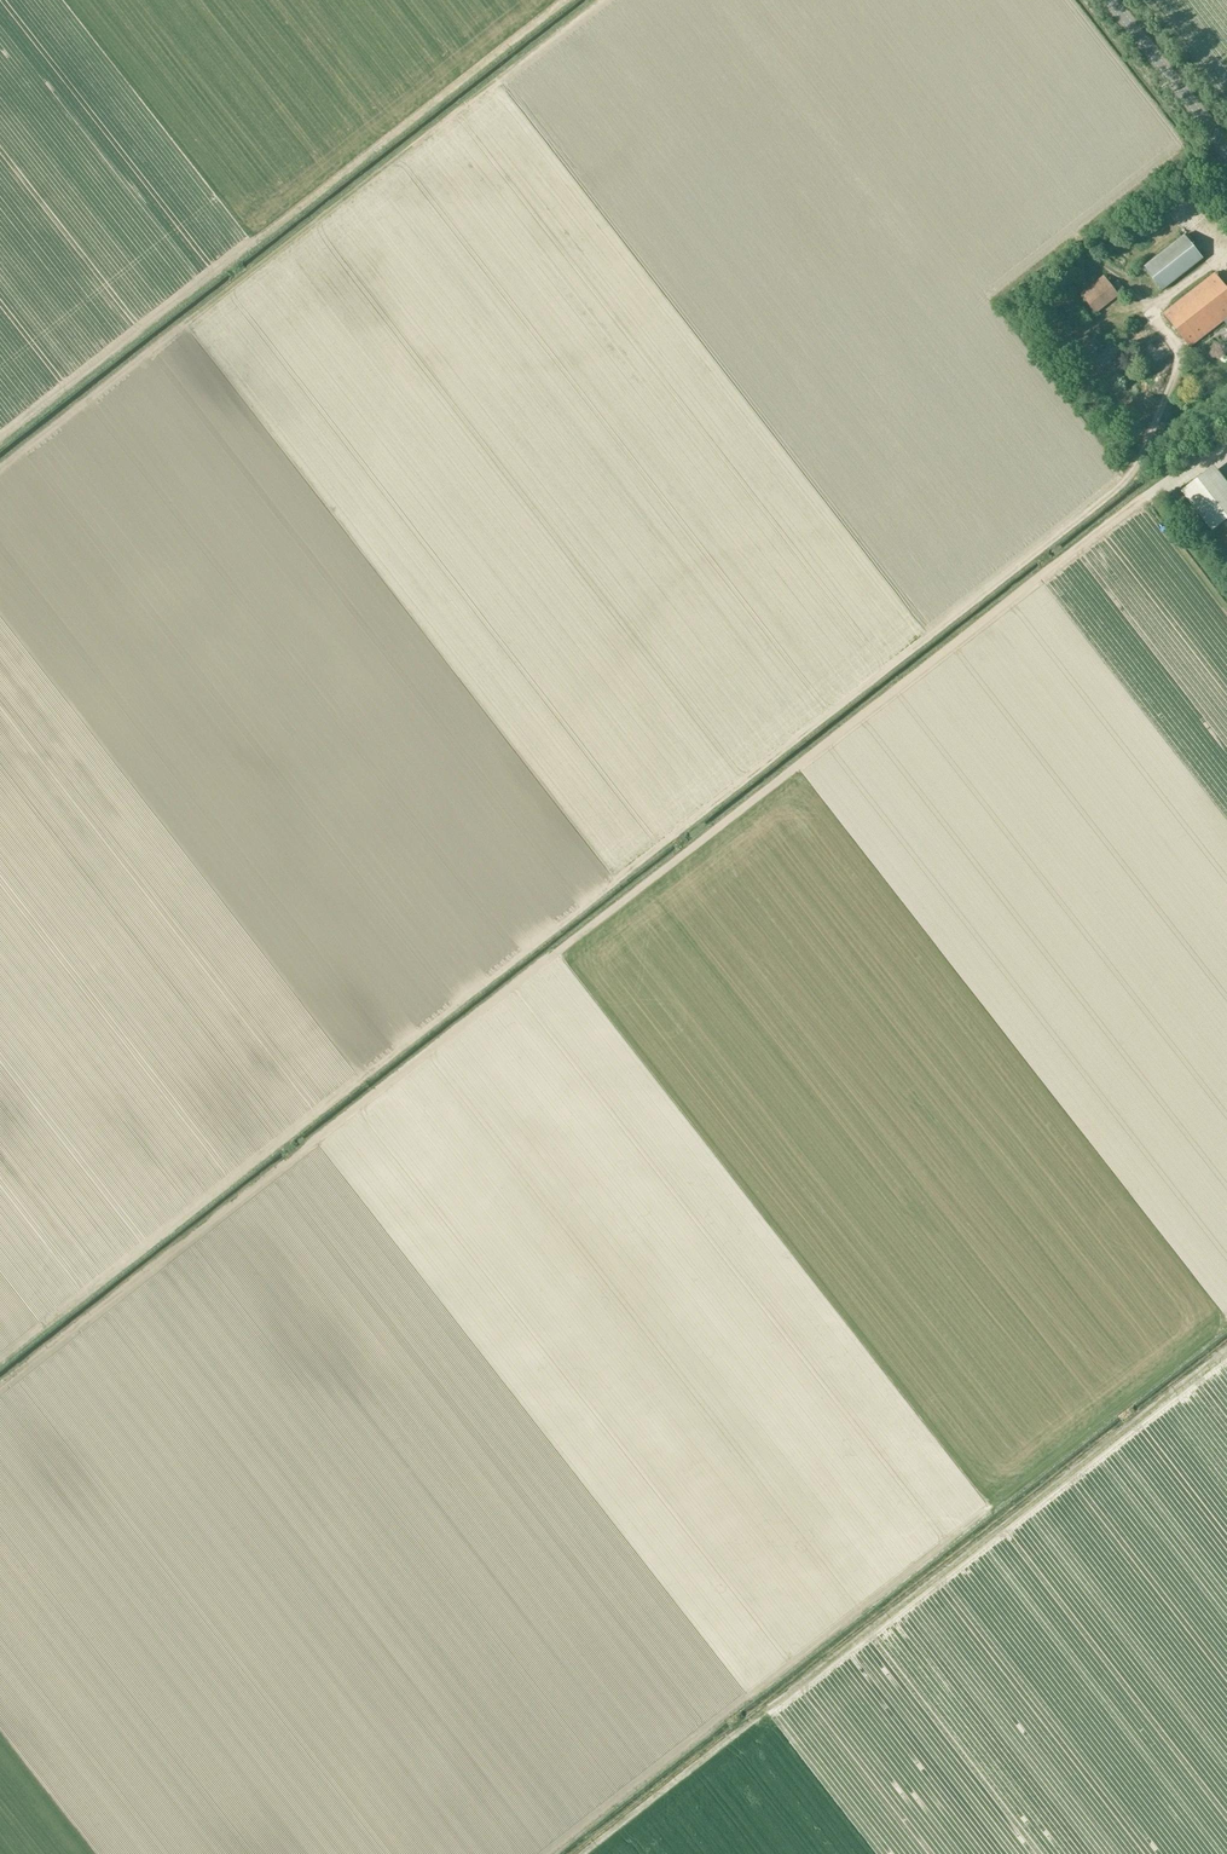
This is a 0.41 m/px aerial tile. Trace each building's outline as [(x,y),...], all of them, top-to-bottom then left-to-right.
[(1161,290),(1203,258),(1184,234),(1143,266),(1161,290)] [(1214,273),(1163,313),(1190,347),(1223,321),(1226,326),(1226,290),(1214,273)] [(1095,314),(1119,295),(1103,275),(1080,294),(1095,314)] [(1159,358),(1167,353),(1154,335),(1147,340),(1159,358)]
